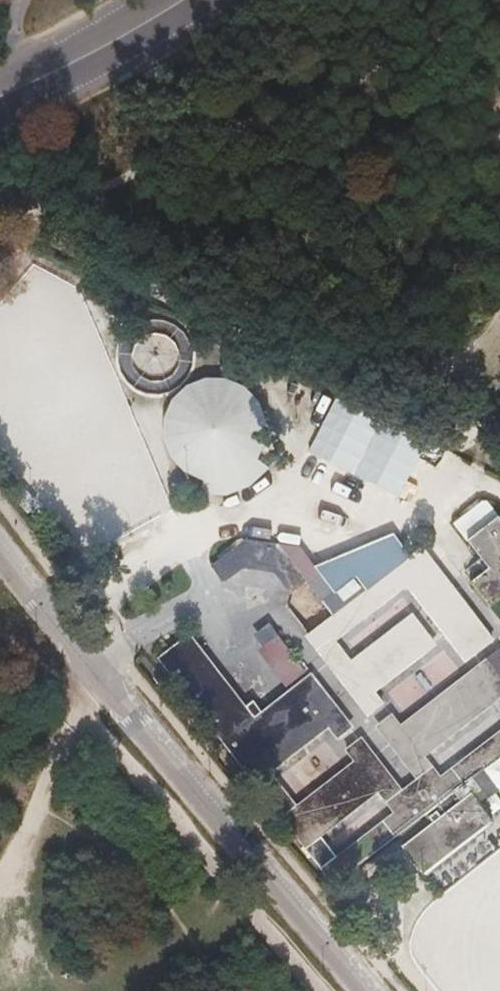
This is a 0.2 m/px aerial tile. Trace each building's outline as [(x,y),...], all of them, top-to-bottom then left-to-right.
[(226,378),(205,377),(187,385),(172,399),(164,417),(163,438),(170,458),(185,473),(202,481),(200,496),(226,496),(250,485),(268,468),(257,459),(266,441),(265,420),(259,402),(245,387),(226,378)] [(142,527),(134,473),(94,478),(96,492),(77,494),(81,519),(91,518),(94,534),(142,527)] [(481,501),(476,501),(457,517),(470,532),(460,539),(483,567),(465,581),(484,604),(499,591),(499,561),(497,558),(499,556),(499,525),(481,501)] [(203,569),(216,584),(237,567),(269,574),(286,595),(301,583),(329,618),(305,638),(366,715),(379,705),(369,692),(429,643),(408,618),(348,667),(328,642),(400,584),(461,660),(488,638),(415,548),(361,592),(350,578),(328,596),(298,558),(286,567),(272,549),(237,541),(203,569)] [(262,639),(290,676),(304,665),(267,617),(257,625),(266,636),(262,639)] [(253,700),(245,706),(190,633),(158,657),(253,782),(332,885),(425,814),(433,823),(403,847),(423,873),(490,822),(470,796),(478,790),(469,778),(499,754),(499,731),(440,780),(420,756),(499,691),(499,656),(496,651),(399,730),(390,718),(377,728),(416,780),(401,791),(361,740),(349,750),(358,762),(290,816),(289,794),(280,783),(259,777),(328,724),(338,735),(350,725),(310,673),(260,710),(253,700)]
